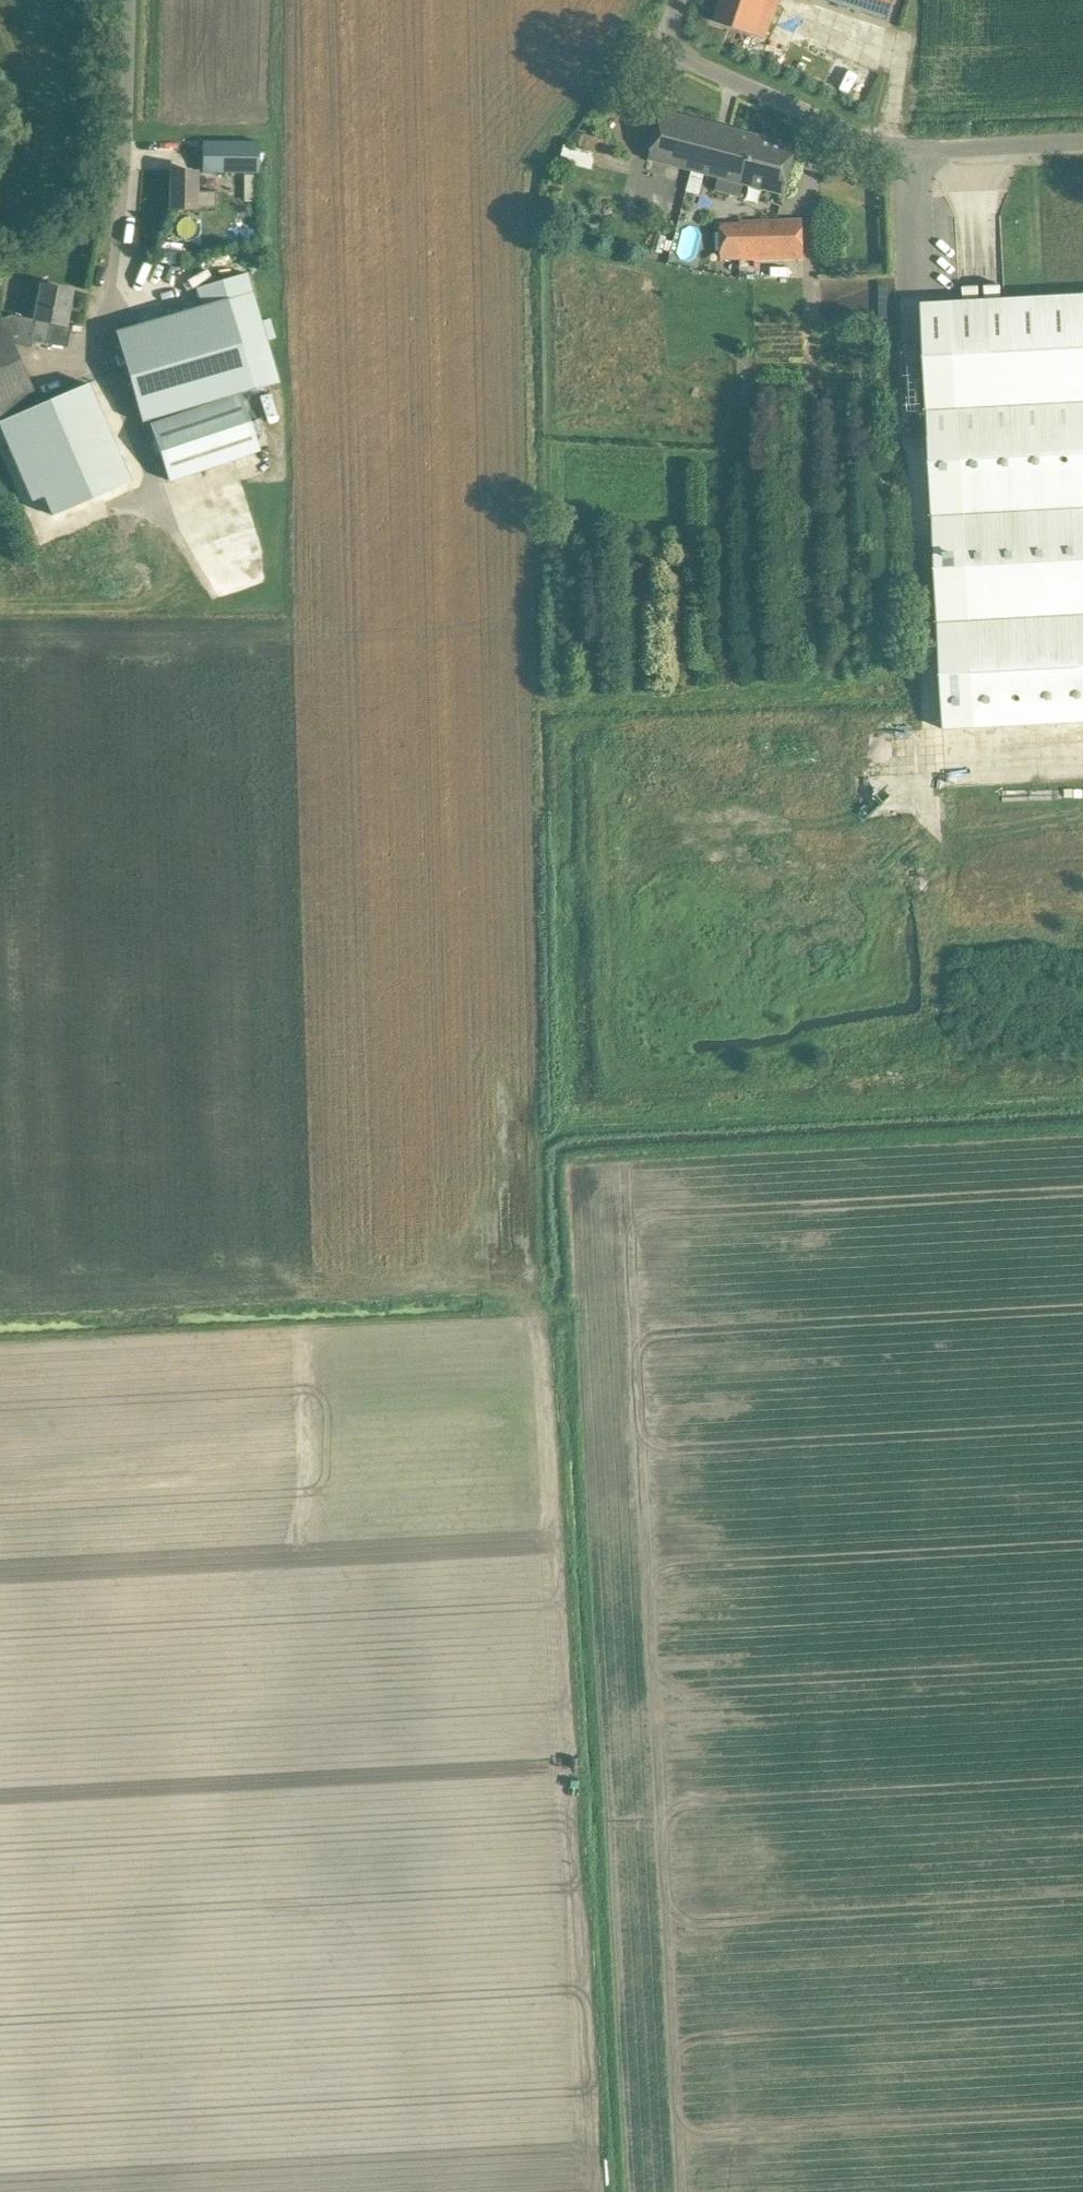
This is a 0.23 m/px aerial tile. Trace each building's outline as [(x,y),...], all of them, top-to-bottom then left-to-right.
[(714,21),(766,39),(768,33),(781,0),(722,0),(714,21)] [(887,21),(894,0),(824,0),(887,21)] [(717,176),(729,129),(662,112),(650,159),(717,176)] [(784,193),(796,147),(729,129),(717,176),(719,177),(716,190),(741,197),(745,183),(784,193)] [(202,158),(202,173),(235,173),(246,173),(259,173),(259,142),(202,142),(202,144),(202,158)] [(216,208),(216,192),(197,192),(197,173),(171,173),(170,208),(197,208),(216,208)] [(751,187),(748,197),(775,204),(778,194),(751,187)] [(741,259),(742,259),(804,256),(803,220),(741,223),(741,259)] [(178,266),(180,247),(157,245),(156,265),(178,266)] [(279,383),(247,274),(226,280),(196,289),(201,307),(124,330),(117,332),(132,383),(143,421),(147,420),(168,483),(259,452),(240,394),(279,383)] [(14,344),(31,348),(32,342),(46,345),(47,342),(66,345),(70,327),(64,326),(71,291),(42,285),(35,320),(11,315),(3,318),(14,344)] [(921,303),(926,405),(943,730),(974,728),(1082,723),(1082,295),(1006,299),(969,301),(960,301),(952,302),(921,303)] [(878,299),(852,299),(852,318),(878,317),(878,299)] [(38,400),(14,344),(3,318),(3,317),(0,318),(0,416),(38,400)] [(128,480),(88,386),(0,425),(0,428),(31,501),(43,496),(50,514),(128,480)]
